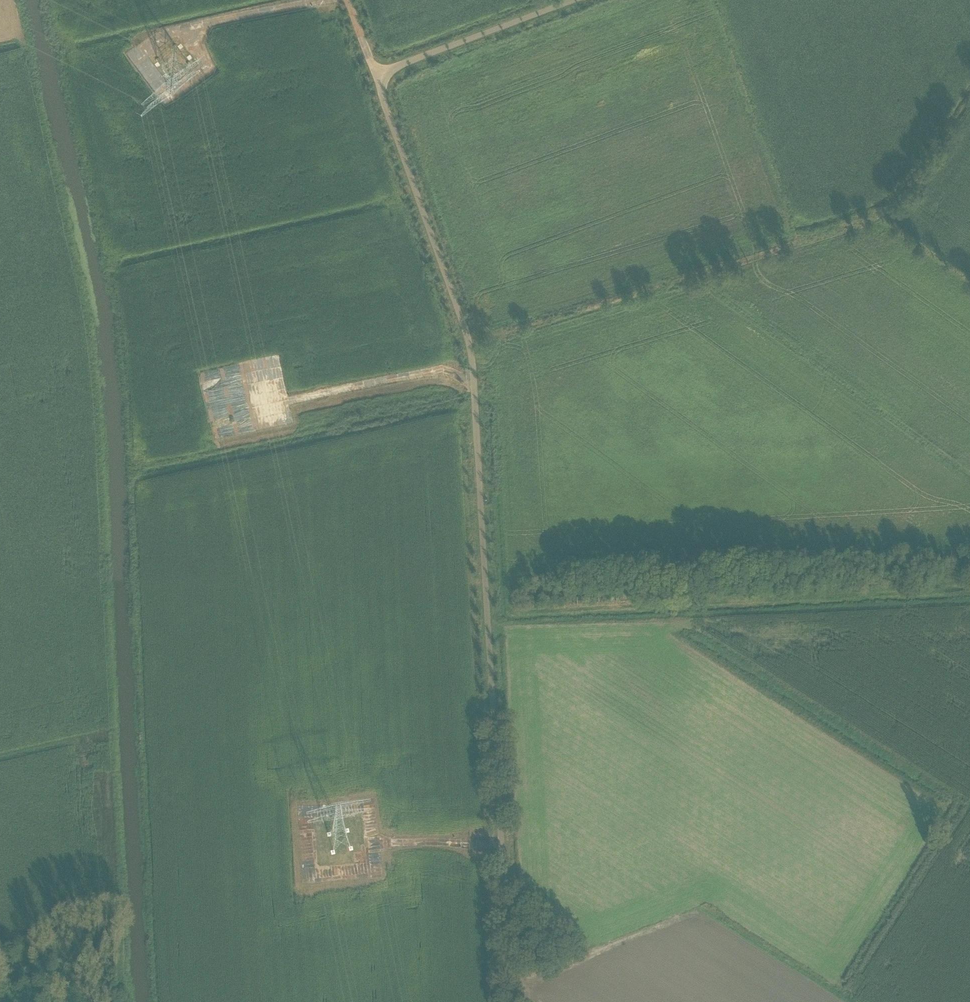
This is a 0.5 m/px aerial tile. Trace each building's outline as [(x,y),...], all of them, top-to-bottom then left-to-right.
[(704,912),(675,920),(677,926),(705,918),(704,912)]
